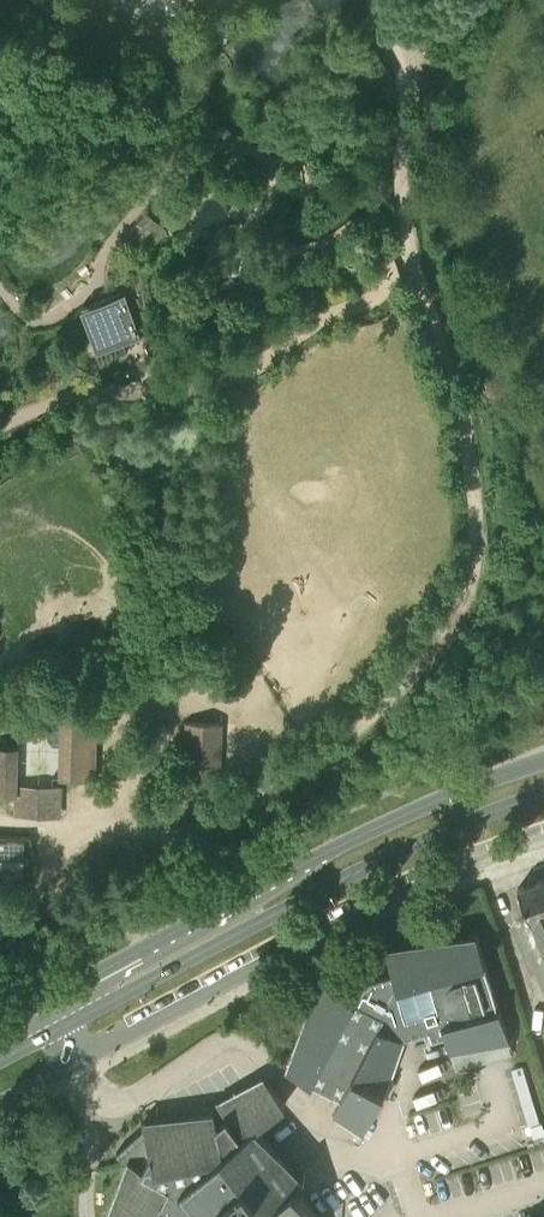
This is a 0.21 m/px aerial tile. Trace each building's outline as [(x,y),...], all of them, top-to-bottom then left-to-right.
[(159,344),(139,290),(100,304),(94,307),(114,361),(136,353),(159,344)] [(95,778),(97,719),(61,717),(59,777),(95,778)] [(220,783),(222,722),(186,720),(184,781),(220,783)] [(39,815),(40,785),(18,783),(18,795),(17,815),(39,815)] [(31,837),(0,837),(0,873),(31,873),(31,837)] [(518,887),(543,953),(543,877),(518,887)] [(302,1041),(286,1071),(340,1099),(332,1113),(363,1130),(361,1133),(363,1134),(384,1094),(376,1090),(401,1039),(427,1031),(430,1042),(443,1037),(448,1052),(506,1034),(508,1041),(509,1041),(477,935),(421,952),(419,945),(388,955),(386,951),(385,951),(392,972),(365,980),(355,1001),(320,982),(319,984),(321,985),(311,1006),(314,1008),(298,1039),(302,1041)] [(293,1185),(306,1175),(257,1125),(285,1103),(268,1081),(217,1121),(214,1112),(146,1128),(145,1125),(144,1120),(143,1120),(150,1151),(142,1166),(129,1159),(128,1160),(136,1164),(108,1216),(318,1216),(293,1185)]
